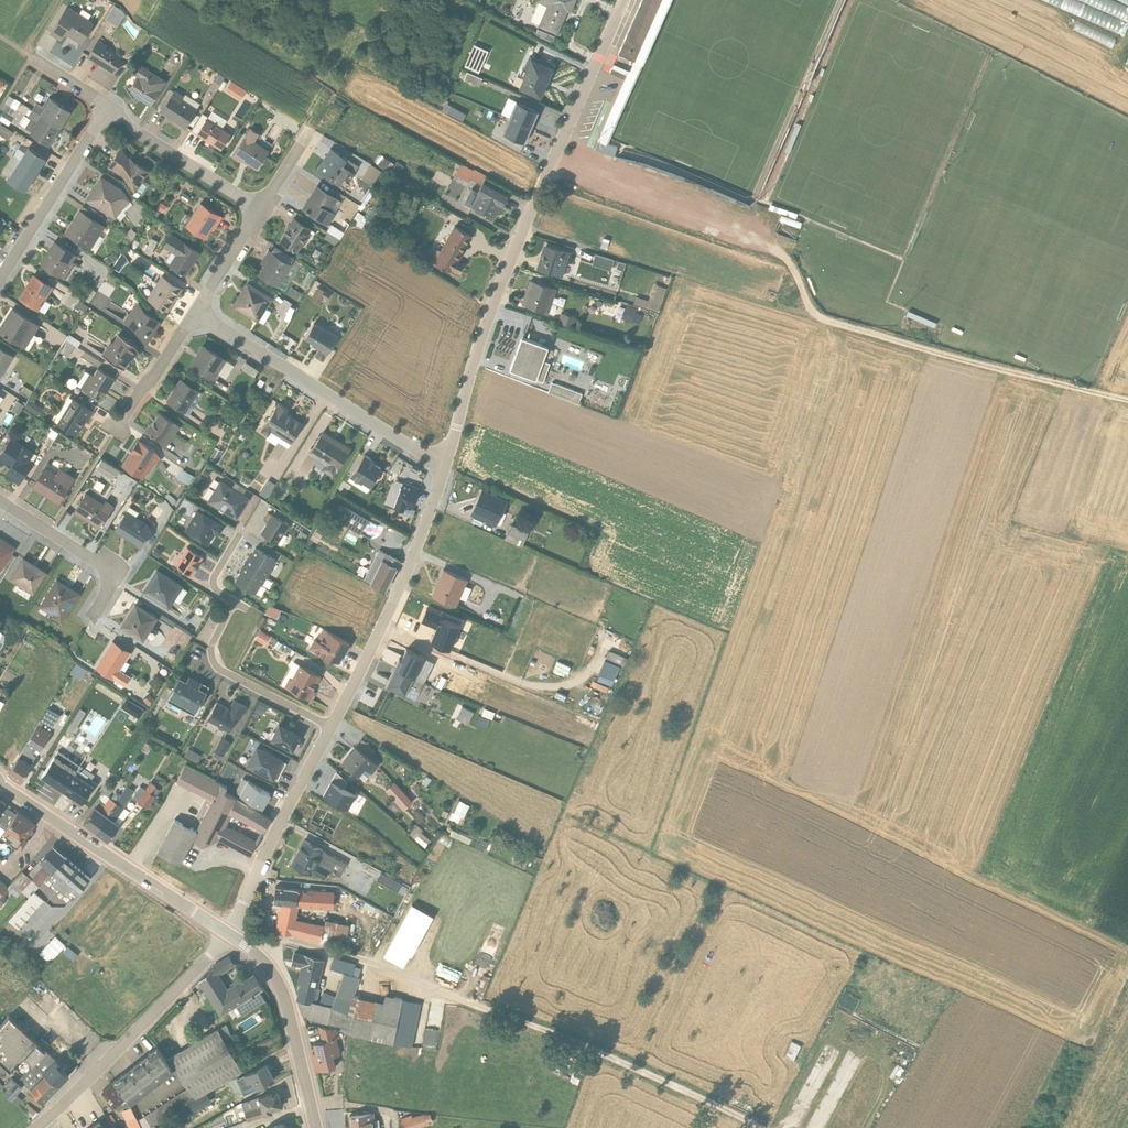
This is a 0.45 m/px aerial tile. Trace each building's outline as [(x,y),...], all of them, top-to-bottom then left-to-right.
[(538,16),(538,17),(556,25),(566,2),(569,4),(571,0),(536,0),(530,13),(538,16)] [(638,67),(668,0),(638,0),(618,46),(634,53),(629,64),(638,67)] [(126,12),(114,5),(105,18),(117,26),(126,12)] [(51,32),(60,39),(65,33),(81,42),(93,22),(88,19),(90,14),(82,9),(79,14),(67,6),(51,32)] [(522,22),(534,27),(535,23),(524,18),(522,22)] [(554,29),(537,21),(535,28),(549,34),(548,35),(551,36),(554,29)] [(97,40),(86,57),(114,74),(125,56),(97,40)] [(549,56),(530,48),(524,60),(526,61),(524,61),(522,62),(520,63),(519,65),(519,68),(522,71),(518,80),(540,89),(552,61),(548,59),(549,56)] [(467,50),(463,58),(469,60),(473,52),(467,50)] [(167,73),(140,56),(134,66),(138,69),(129,84),(151,97),(167,73)] [(611,61),(636,71),(638,67),(629,64),(613,57),(611,61)] [(636,71),(611,61),(609,66),(624,72),(597,133),(598,133),(594,142),(613,149),(617,139),(608,135),(636,71)] [(219,65),(214,72),(220,77),(225,69),(219,65)] [(232,73),(226,82),(241,92),(247,83),(232,73)] [(184,88),(175,82),(174,83),(168,79),(156,98),(162,102),(161,104),(186,120),(198,101),(197,100),(200,95),(185,86),(184,88)] [(538,104),(516,94),(509,110),(531,120),(538,104)] [(8,95),(4,103),(15,109),(19,102),(8,95)] [(36,102),(31,110),(59,127),(70,111),(49,97),(42,107),(36,102)] [(451,98),(447,106),(461,113),(465,106),(451,98)] [(207,111),(197,126),(221,141),(231,126),(222,120),(227,113),(213,104),(208,111),(207,111)] [(25,116),(20,124),(30,131),(29,132),(49,144),(59,127),(31,110),(27,117),(25,116)] [(531,120),(509,110),(502,125),(524,135),(531,120)] [(795,116),(784,144),(788,146),(800,118),(795,116)] [(242,152),(257,162),(258,162),(269,143),(255,134),(259,126),(250,120),(233,148),(241,154),(242,152)] [(0,125),(0,135),(8,140),(12,132),(0,125)] [(331,140),(316,162),(340,177),(345,170),(350,173),(359,158),(331,140)] [(45,158),(28,147),(24,152),(18,148),(13,156),(12,155),(3,170),(10,175),(7,180),(24,191),(45,158)] [(120,148),(108,166),(136,183),(143,188),(150,177),(143,172),(149,163),(131,151),(129,154),(120,148)] [(383,149),(377,158),(388,165),(394,156),(383,149)] [(404,158),(397,154),(391,162),(399,167),(404,158)] [(474,162),(461,155),(453,171),(465,178),(474,162)] [(381,163),(370,156),(362,170),(373,176),(381,163)] [(479,165),(475,163),(472,170),(476,172),(475,173),(476,174),(481,176),(484,170),(485,170),(486,169),(479,164),(479,165)] [(130,194),(100,175),(85,200),(115,219),(130,194)] [(414,185),(398,175),(395,181),(411,190),(414,185)] [(479,186),(472,199),(493,210),(500,197),(502,197),(507,189),(483,175),(477,185),(479,186)] [(357,204),(351,214),(361,220),(366,212),(374,217),(380,206),(376,203),(388,184),(386,183),(388,180),(383,177),(380,181),(365,208),(357,204)] [(317,178),(302,201),(328,217),(335,206),(335,205),(342,194),(317,178)] [(167,198),(161,194),(157,201),(163,205),(167,198)] [(180,214),(187,218),(206,230),(215,217),(217,218),(222,209),(201,196),(192,209),(186,205),(180,214)] [(770,197),(768,202),(778,205),(795,210),(796,206),(770,197)] [(79,209),(64,233),(90,249),(92,247),(96,249),(103,237),(99,235),(105,226),(87,215),(90,211),(83,206),(80,210),(79,209)] [(780,207),(778,213),(799,221),(801,214),(780,207)] [(297,245),(312,221),(294,210),(293,210),(280,234),(297,245)] [(331,216),(327,223),(328,224),(339,231),(340,231),(344,225),(331,216)] [(471,227),(454,217),(440,242),(437,240),(430,252),(450,263),(451,261),(459,265),(464,256),(459,253),(463,245),(461,243),(471,227)] [(339,231),(328,224),(324,230),(335,237),(339,231)] [(171,226),(163,238),(172,244),(167,253),(170,255),(169,258),(186,268),(201,245),(171,226)] [(599,240),(606,242),(609,232),(602,230),(599,240)] [(544,237),(537,261),(562,269),(566,254),(571,256),(574,246),(544,237)] [(54,240),(49,249),(39,264),(64,279),(74,263),(73,262),(77,255),(54,240)] [(272,244),(268,242),(260,255),(264,257),(258,266),(284,283),(298,261),(290,256),(293,252),(274,240),(272,244)] [(595,247),(592,257),(610,263),(613,252),(595,247)] [(122,252),(112,267),(119,272),(129,257),(122,252)] [(618,254),(616,261),(622,263),(624,256),(618,254)] [(309,263),(302,275),(308,278),(315,267),(313,266),(315,264),(312,262),(311,264),(309,263)] [(183,281),(161,268),(147,291),(168,304),(183,281)] [(556,280),(529,272),(521,297),(549,306),(556,280)] [(33,274),(18,298),(43,313),(49,303),(45,300),(54,287),(33,274)] [(271,291),(248,276),(234,298),(258,313),(271,291)] [(635,289),(632,297),(657,303),(665,281),(653,276),(648,293),(635,289)] [(327,291),(331,285),(318,277),(311,290),(319,295),(322,288),(327,291)] [(302,286),(291,279),(287,286),(298,293),(302,286)] [(96,292),(92,289),(85,300),(89,302),(96,292)] [(126,313),(122,320),(124,321),(123,322),(147,337),(162,314),(137,299),(128,313),(126,313)] [(79,301),(75,306),(83,311),(87,306),(79,301)] [(624,301),(621,312),(632,316),(635,305),(624,301)] [(907,303),(905,308),(933,320),(935,315),(907,303)] [(558,316),(574,320),(576,310),(560,305),(558,316)] [(28,350),(37,336),(34,334),(39,325),(11,307),(0,326),(0,333),(25,349),(26,348),(28,350)] [(323,354),(339,329),(328,322),(327,323),(314,315),(304,330),(312,336),(312,337),(319,342),(315,349),(323,354)] [(509,362),(542,375),(543,374),(541,373),(547,356),(549,357),(550,356),(543,353),(548,340),(523,330),(516,347),(515,347),(509,362)] [(110,341),(102,354),(124,369),(129,360),(131,361),(139,348),(118,334),(113,342),(110,341)] [(81,342),(69,335),(66,340),(77,347),(81,342)] [(226,352),(203,338),(191,357),(214,372),(218,365),(226,370),(234,357),(226,352)] [(67,357),(74,346),(65,340),(58,351),(67,357)] [(13,356),(0,348),(0,378),(13,356)] [(246,354),(242,360),(255,368),(259,362),(246,354)] [(80,388),(80,389),(101,401),(114,379),(97,368),(93,375),(89,373),(89,374),(85,372),(77,386),(80,388)] [(203,385),(181,370),(167,393),(189,407),(203,385)] [(581,387),(551,376),(548,386),(579,398),(581,395),(579,394),(581,387)] [(33,392),(23,385),(20,390),(30,396),(33,392)] [(289,402),(279,396),(261,424),(268,428),(267,431),(276,437),(278,434),(288,440),(291,436),(303,417),(286,406),(289,402)] [(56,412),(52,420),(76,435),(87,417),(89,418),(93,412),(69,397),(59,413),(56,412)] [(42,407),(28,400),(24,408),(37,416),(42,407)] [(17,401),(11,410),(18,414),(24,405),(17,401)] [(160,405),(145,429),(165,441),(181,417),(160,405)] [(334,470),(351,442),(323,424),(309,447),(318,453),(315,457),(334,470)] [(11,437),(0,455),(0,461),(9,467),(5,475),(19,484),(33,462),(33,461),(37,455),(11,437)] [(125,468),(143,479),(152,464),(154,465),(161,454),(138,439),(129,454),(132,456),(125,468)] [(371,452),(364,448),(350,470),(361,477),(362,476),(369,480),(381,462),(380,462),(380,461),(370,454),(371,452)] [(195,458),(200,462),(206,452),(200,449),(195,458)] [(118,470),(102,460),(96,469),(112,480),(118,470)] [(183,461),(178,471),(189,478),(194,469),(183,461)] [(44,466),(31,487),(59,504),(61,500),(64,501),(68,494),(66,493),(75,478),(60,468),(56,473),(44,466)] [(271,468),(259,487),(266,491),(278,473),(271,468)] [(206,472),(200,469),(194,479),(200,483),(206,472)] [(236,483),(220,473),(207,495),(237,513),(250,491),(243,487),(246,482),(239,478),(236,483)] [(403,474),(394,500),(404,504),(405,500),(412,502),(419,480),(403,474)] [(507,495),(482,483),(471,507),(496,519),(507,495)] [(176,494),(169,490),(165,496),(172,501),(176,494)] [(86,493),(73,512),(99,529),(114,507),(105,501),(103,504),(86,493)] [(368,513),(340,497),(332,511),(360,527),(368,513)] [(197,504),(185,523),(208,537),(214,526),(218,528),(223,519),(197,504)] [(290,518),(268,505),(264,512),(268,514),(261,526),(278,537),(290,518)] [(138,512),(129,507),(114,531),(140,547),(144,540),(150,544),(157,533),(151,529),(153,527),(136,517),(138,512)] [(373,530),(378,516),(368,513),(363,527),(373,530)] [(522,539),(528,526),(511,518),(505,532),(521,539),(522,539)] [(298,529),(304,533),(307,528),(301,524),(298,529)] [(0,572),(16,547),(0,537),(0,571),(0,572)] [(176,559),(192,568),(196,561),(197,562),(200,557),(199,556),(203,550),(187,540),(176,559)] [(163,545),(157,541),(153,548),(159,551),(163,545)] [(249,549),(244,557),(266,570),(270,564),(276,553),(256,541),(250,550),(249,549)] [(364,572),(385,583),(400,554),(378,543),(364,572)] [(9,579),(33,594),(47,572),(23,557),(9,579)] [(266,570),(244,557),(239,565),(240,565),(235,574),(255,587),(261,577),(262,578),(266,570)] [(443,562),(432,589),(456,599),(460,590),(465,593),(470,581),(465,579),(467,573),(443,562)] [(184,580),(157,563),(142,587),(169,604),(175,594),(179,597),(187,584),(183,582),(184,580)] [(62,623),(80,594),(57,580),(40,606),(52,615),(51,616),(62,623)] [(270,598),(265,606),(278,611),(281,603),(270,598)] [(158,613),(136,599),(122,621),(144,636),(158,613)] [(430,635),(449,643),(459,619),(442,611),(443,608),(426,601),(421,614),(436,621),(430,635)] [(258,618),(262,621),(267,612),(263,609),(258,618)] [(476,644),(484,623),(469,617),(461,638),(476,644)] [(315,631),(309,641),(318,646),(318,647),(320,649),(321,648),(324,650),(324,651),(333,656),(335,655),(336,654),(339,655),(349,636),(322,621),(317,632),(315,631)] [(255,632),(265,638),(270,629),(261,623),(255,632)] [(131,647),(112,634),(95,662),(125,681),(131,671),(121,664),(131,647)] [(399,651),(395,661),(424,675),(434,655),(406,642),(401,652),(399,651)] [(624,655),(627,648),(611,643),(608,650),(624,655)] [(320,668),(294,654),(281,677),(310,693),(315,683),(313,682),(320,668)] [(77,658),(71,668),(82,675),(88,665),(77,658)] [(388,679),(415,693),(424,675),(395,661),(389,672),(390,673),(388,679)] [(195,709),(210,680),(189,670),(181,685),(174,681),(173,684),(168,681),(161,691),(194,709),(195,709)] [(150,688),(143,694),(148,700),(155,694),(150,688)] [(145,705),(126,693),(121,702),(139,713),(145,705)] [(241,711),(247,700),(234,693),(229,702),(217,695),(207,713),(219,719),(219,722),(223,724),(225,723),(229,725),(238,709),(241,711)] [(266,700),(259,696),(255,705),(262,709),(266,700)] [(458,709),(470,715),(475,702),(463,697),(458,709)] [(484,702),(482,708),(492,712),(494,706),(484,702)] [(52,722),(60,709),(49,703),(9,768),(21,776),(51,728),(42,722),(44,717),(52,722)] [(85,707),(78,703),(64,725),(71,730),(85,707)] [(293,744),(301,728),(279,716),(275,725),(273,724),(270,730),(271,731),(271,732),(293,744)] [(216,745),(213,750),(219,753),(222,748),(224,749),(230,737),(221,732),(214,745),(216,745)] [(362,732),(343,755),(365,773),(371,765),(372,766),(378,758),(369,750),(375,743),(362,732)] [(261,742),(256,740),(247,757),(277,773),(286,756),(270,747),(272,743),(263,738),(261,742)] [(197,757),(201,749),(188,743),(184,750),(197,757)] [(80,760),(59,746),(42,771),(47,775),(46,776),(51,780),(50,782),(62,789),(80,760)] [(229,807),(264,825),(271,811),(225,786),(227,781),(185,760),(177,776),(212,794),(210,798),(229,807)] [(349,801),(356,787),(345,780),(348,775),(336,764),(323,787),(349,801)] [(95,778),(77,765),(64,787),(74,794),(72,796),(80,801),(95,778)] [(116,781),(113,779),(119,770),(112,766),(102,780),(99,785),(105,789),(84,818),(96,827),(117,798),(110,793),(111,791),(109,790),(116,781)] [(243,772),(235,786),(262,802),(271,787),(243,772)] [(412,794),(394,774),(385,783),(403,803),(412,794)] [(138,796),(148,803),(156,790),(157,791),(161,784),(156,781),(156,780),(150,776),(146,782),(138,796)] [(124,802),(135,784),(127,780),(117,798),(96,827),(100,829),(113,829),(129,806),(124,802)] [(132,793),(138,796),(146,782),(144,781),(143,783),(140,781),(132,793)] [(463,815),(471,796),(460,791),(452,810),(463,815)] [(6,799),(0,795),(0,832),(17,808),(5,801),(6,799)] [(250,851),(258,837),(226,820),(231,808),(210,798),(196,825),(175,814),(157,846),(180,858),(193,834),(202,839),(219,834),(250,851)] [(35,818),(18,806),(1,831),(17,842),(18,841),(21,843),(30,831),(28,829),(35,818)] [(418,818),(411,825),(427,839),(433,831),(418,818)] [(305,834),(292,857),(312,867),(312,866),(324,872),(330,862),(320,857),(326,845),(305,834)] [(65,851),(53,840),(40,855),(27,870),(23,866),(8,882),(0,890),(0,903),(7,895),(6,890),(10,886),(17,892),(22,887),(29,892),(34,887),(48,871),(65,851)] [(72,893),(90,873),(65,851),(48,871),(72,893)] [(406,886),(410,879),(382,864),(378,871),(406,886)] [(8,882),(0,875),(0,890),(8,882)] [(352,929),(347,928),(349,918),(325,912),(324,918),(296,913),(299,899),(332,901),(333,885),(276,881),(275,896),(284,897),(277,926),(344,940),(345,936),(350,937),(352,929)] [(44,895),(34,887),(29,892),(9,916),(19,924),(44,895)] [(411,897),(383,949),(403,960),(410,948),(411,949),(433,909),(411,897)] [(49,956),(65,940),(55,931),(40,948),(49,956)] [(320,984),(318,983),(324,956),(294,949),(292,959),(302,961),(298,979),(300,979),(297,994),(303,1011),(328,1019),(341,1022),(341,1025),(411,1040),(421,997),(385,988),(383,995),(375,994),(359,990),(354,988),(360,971),(359,971),(361,963),(355,961),(355,958),(334,952),(330,962),(344,967),(335,990),(324,986),(319,998),(317,998),(320,984)] [(213,963),(200,976),(221,1011),(235,1002),(242,1012),(266,996),(259,985),(262,982),(254,969),(244,975),(242,972),(230,979),(230,981),(227,983),(220,970),(234,960),(229,953),(213,963)] [(263,1018),(259,1009),(238,1019),(242,1027),(263,1018)] [(60,1081),(69,1071),(61,1062),(63,1060),(56,1053),(55,1054),(46,1045),(50,1041),(41,1033),(37,1037),(9,1011),(0,1021),(0,1056),(1,1057),(9,1065),(11,1067),(26,1051),(35,1059),(60,1081)] [(231,1029),(226,1020),(166,1054),(196,1094),(243,1066),(223,1033),(231,1029)] [(424,1041),(438,1042),(440,1021),(426,1020),(424,1041)] [(340,1034),(338,1026),(319,1022),(322,1038),(313,1040),(315,1049),(312,1049),(314,1057),(317,1067),(336,1063),(334,1053),(340,1051),(337,1035),(340,1034)] [(786,1047),(794,1051),(801,1037),(792,1033),(786,1047)] [(157,1043),(157,1042),(137,1057),(155,1079),(172,1065),(157,1043)] [(0,1067),(4,1070),(9,1065),(1,1057),(0,1059),(0,1067)] [(131,1098),(155,1079),(137,1057),(114,1075),(131,1098)] [(35,1059),(19,1075),(44,1097),(60,1081),(35,1059)] [(244,1091),(274,1076),(267,1060),(236,1075),(244,1091)] [(16,1090),(23,1082),(12,1073),(4,1081),(0,1077),(0,1085),(4,1089),(18,1101),(23,1096),(16,1090)] [(114,1075),(101,1085),(109,1094),(106,1096),(112,1103),(114,1102),(118,1107),(125,1101),(127,1103),(130,1101),(128,1094),(114,1075)] [(187,1100),(195,1094),(188,1084),(138,1116),(144,1127),(155,1121),(187,1100)] [(237,1101),(241,1112),(246,1110),(248,1117),(273,1109),(272,1106),(283,1102),(278,1086),(258,1093),(258,1094),(237,1101)] [(191,1105),(200,1100),(196,1094),(195,1094),(187,1100),(191,1105)] [(38,1109),(28,1099),(23,1105),(33,1114),(38,1109)] [(131,1102),(121,1107),(132,1127),(144,1127),(131,1102)] [(353,1127),(376,1127),(373,1108),(351,1111),(353,1127)] [(402,1115),(399,1116),(403,1127),(433,1117),(430,1109),(423,1108),(412,1112),(411,1110),(401,1113),(402,1115)] [(118,1121),(111,1109),(107,1112),(114,1124),(118,1121)] [(100,1116),(84,1126),(85,1127),(107,1127),(100,1116)] [(295,1124),(289,1126),(286,1118),(258,1127),(296,1127),(295,1124)]
